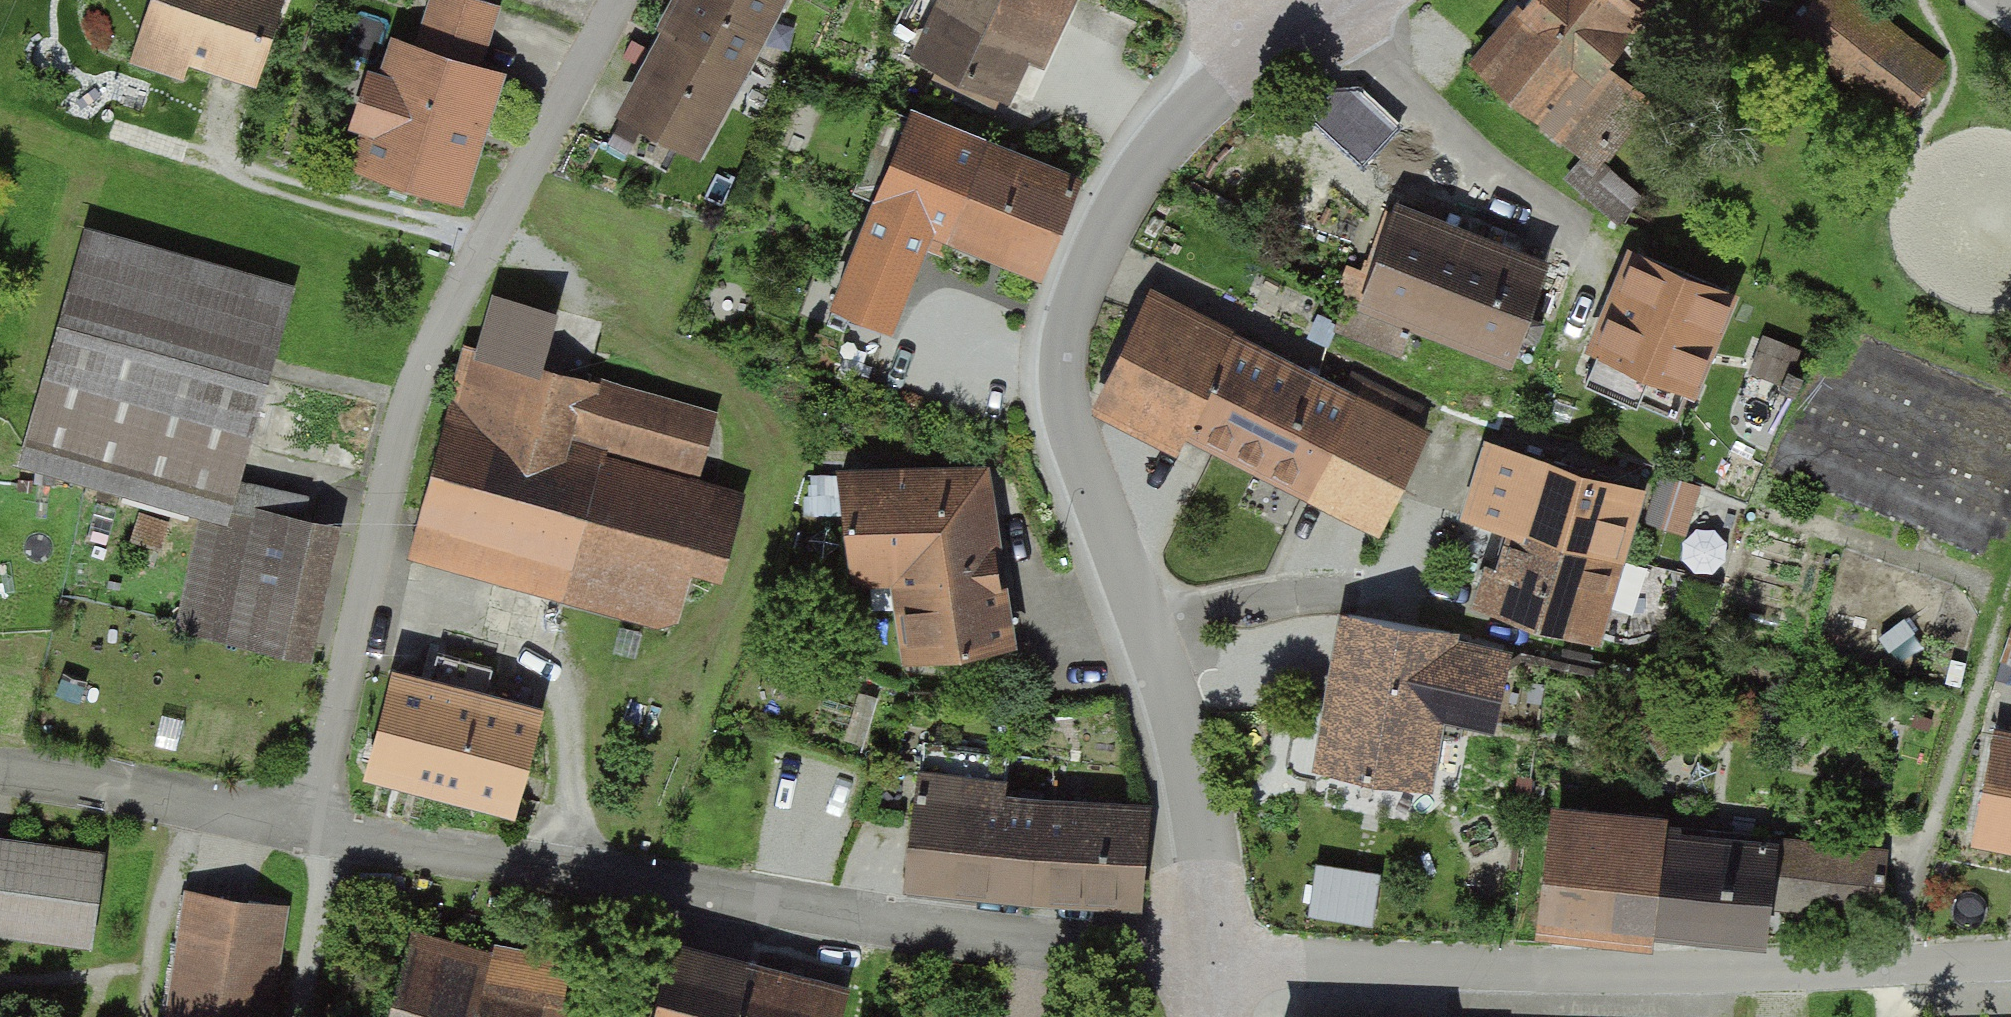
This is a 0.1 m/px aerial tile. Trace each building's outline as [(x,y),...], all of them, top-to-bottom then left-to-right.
[(134,46),(248,84),(276,0),(150,0),(134,46)] [(423,25),(492,43),(503,0),(430,0),(423,25)] [(656,44),(734,86),(777,7),(763,0),(680,0),(656,44)] [(916,56),(1025,101),(1067,0),(939,0),(916,56)] [(1475,65),(1583,154),(1567,174),(1622,219),(1640,198),(1594,159),(1646,97),(1599,58),(1647,0),(1529,0),(1475,65)] [(1853,0),(1815,0),(1792,29),(1907,120),(1945,73),(1853,0)] [(348,168),(460,203),(502,70),(391,35),(348,168)] [(656,44),(613,122),(691,165),(734,86),(656,44)] [(935,263),(945,240),(984,143),(893,106),(817,296),(891,325),(919,257),(935,263)] [(1035,276),(1075,179),(984,143),(945,240),(1035,276)] [(1547,264),(1398,208),(1364,298),(1512,353),(1519,335),(1535,341),(1543,320),(1528,315),(1547,264)] [(226,498),(291,280),(83,219),(18,436),(226,498)] [(1732,291),(1638,252),(1586,378),(1680,417),(1732,291)] [(1220,350),(1140,311),(1104,382),(1380,519),(1423,434),(1380,412),(1390,394),(1362,380),(1352,398),(1227,336),(1220,350)] [(465,350),(407,555),(665,629),(724,424),(465,350)] [(1481,602),(1592,634),(1637,486),(1499,446),(1475,520),(1515,531),(1504,569),(1492,567),(1481,602)] [(898,661),(1019,645),(993,456),(872,472),(898,661)] [(1698,487),(1663,475),(1651,509),(1686,521),(1698,487)] [(206,640),(304,661),(333,525),(235,504),(206,640)] [(1350,615),(1324,765),(1424,783),(1437,710),(1491,722),(1505,663),(1447,651),(1450,633),(1350,615)] [(380,677),(358,780),(509,813),(531,711),(380,677)] [(1971,849),(2010,856),(2010,735),(1992,732),(1971,849)] [(916,790),(905,886),(1137,912),(1148,816),(916,790)] [(1774,837),(1567,814),(1556,909),(1762,932),(1767,891),(1791,894),(1790,903),(1879,913),(1885,854),(1773,842),(1774,837)] [(0,832),(0,938),(89,952),(105,849),(0,832)] [(1378,876),(1316,866),(1309,910),(1371,920),(1378,876)] [(184,893),(162,1016),(265,1016),(284,911),(184,893)] [(412,932),(392,1016),(559,1016),(570,969),(412,932)] [(673,949),(656,1016),(832,1016),(839,990),(673,949)]
